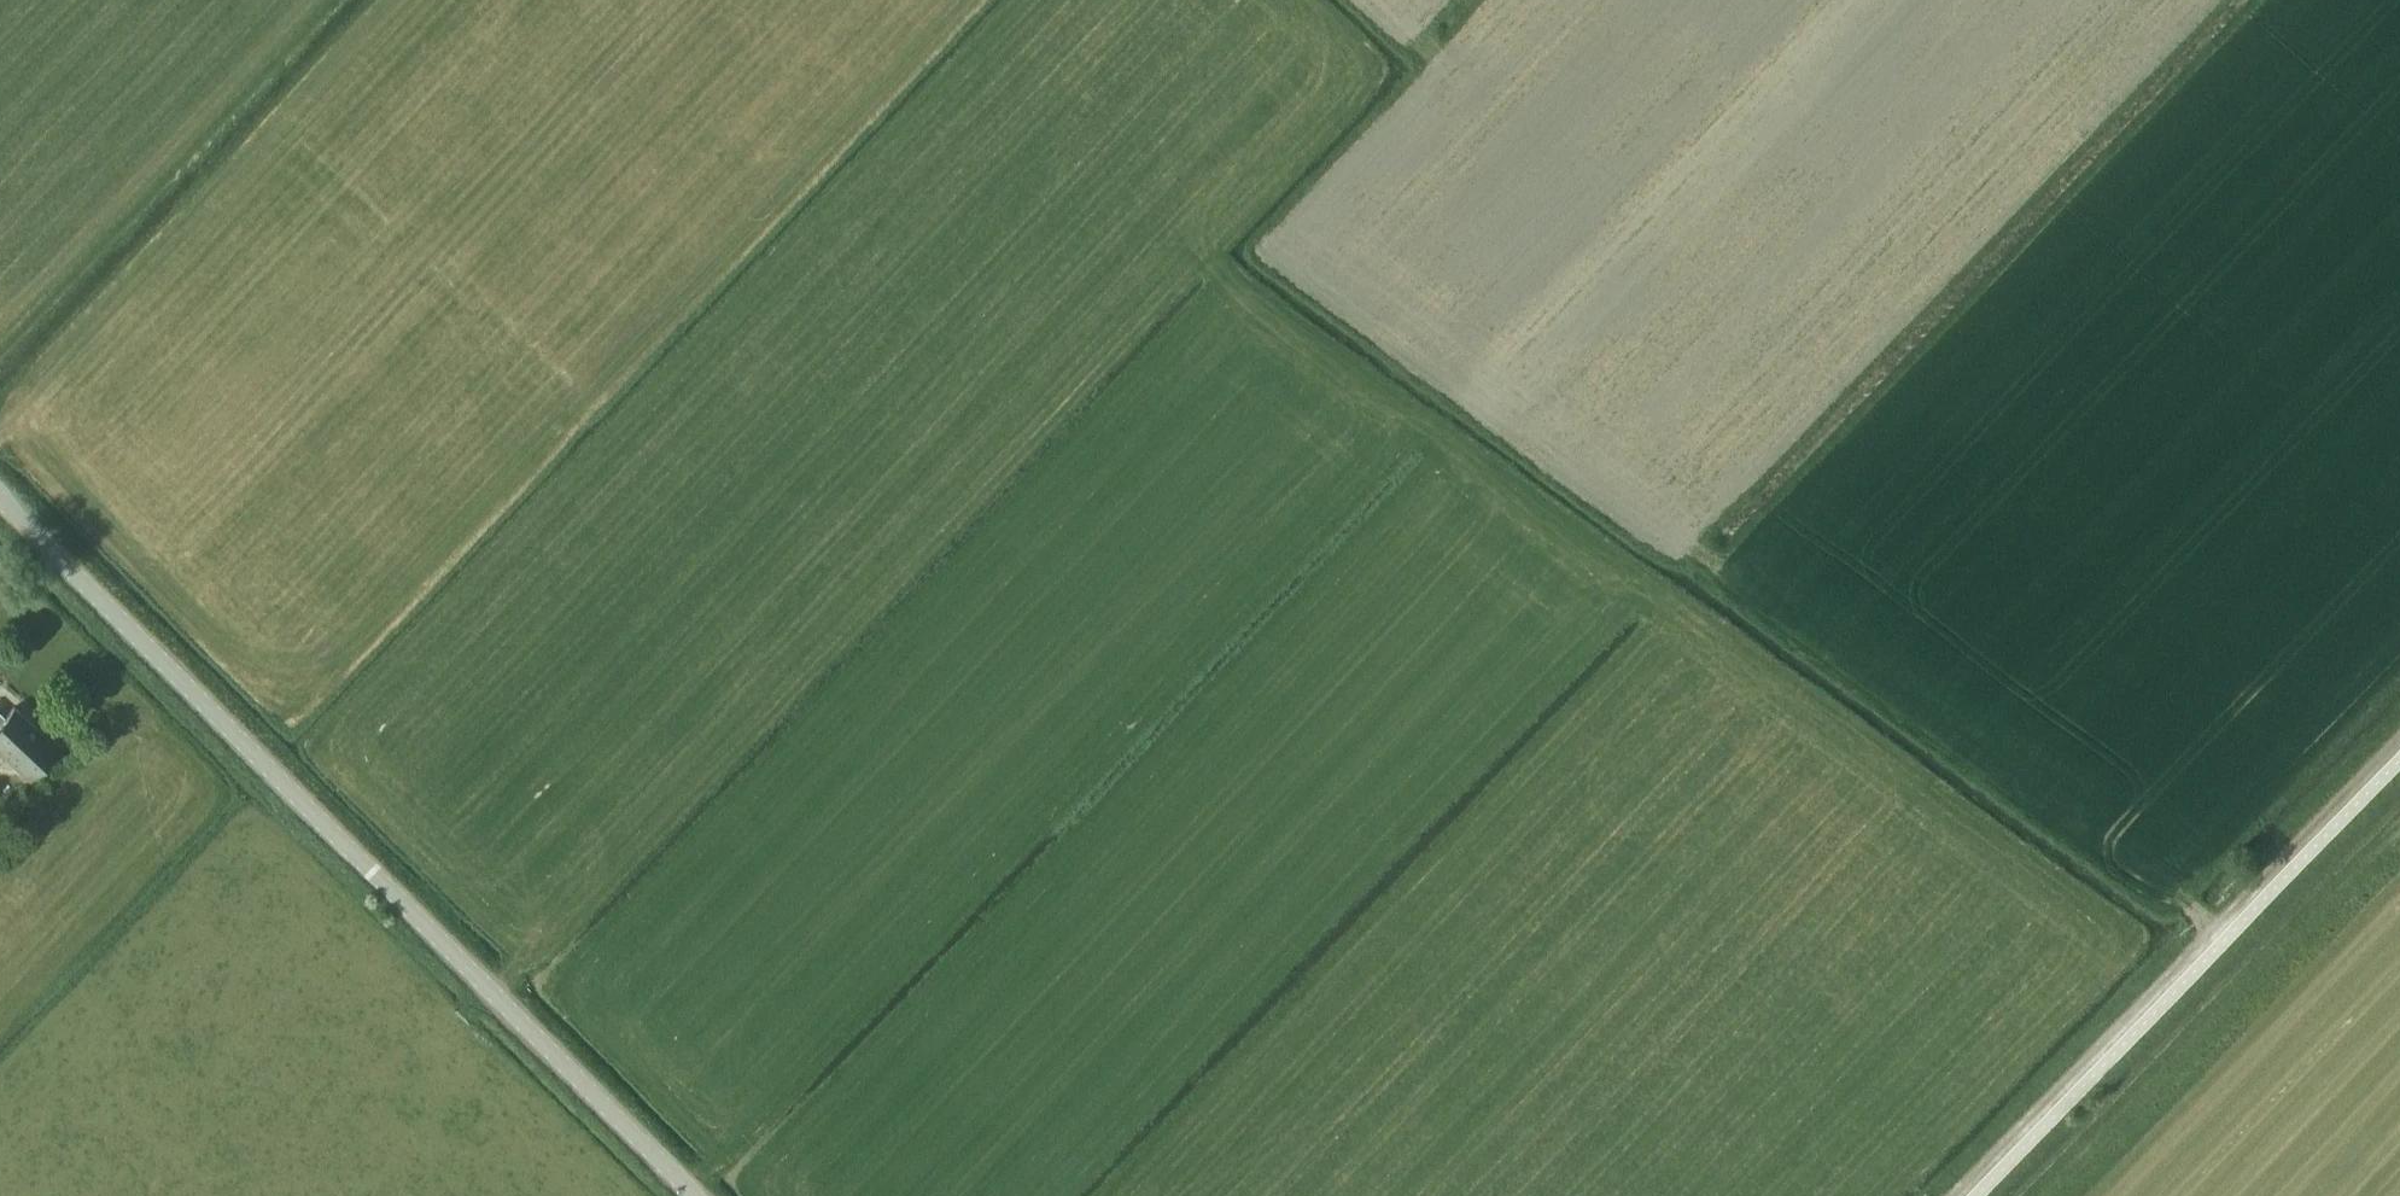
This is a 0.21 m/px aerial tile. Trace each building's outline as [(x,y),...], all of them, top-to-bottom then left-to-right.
[(34,778),(63,747),(46,732),(44,734),(17,708),(6,720),(0,715),(0,746),(34,778)]
